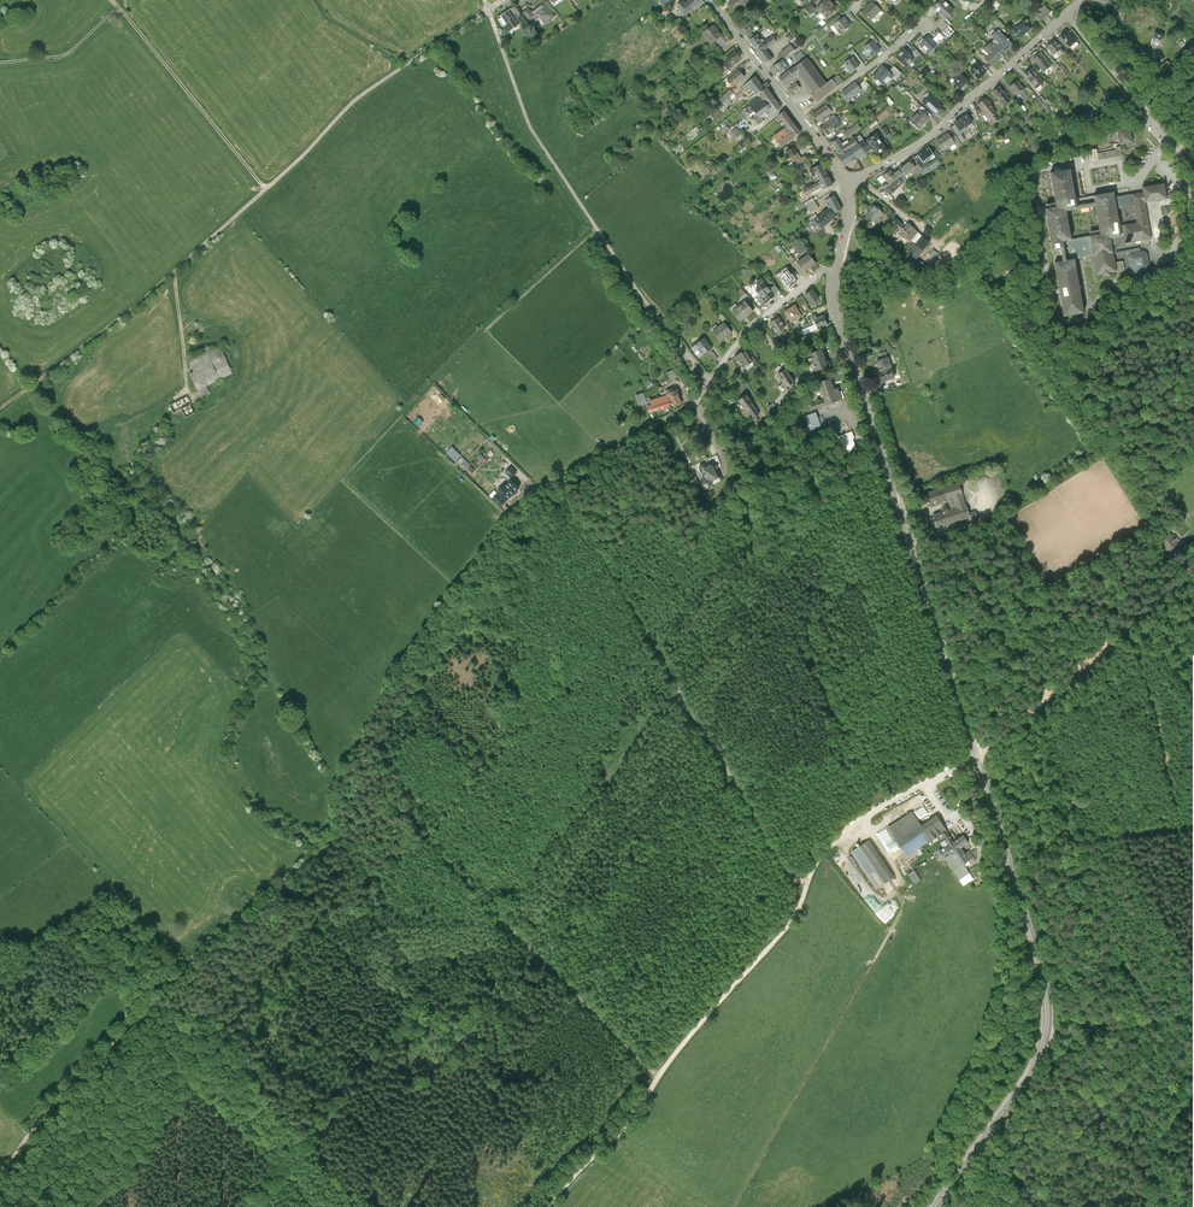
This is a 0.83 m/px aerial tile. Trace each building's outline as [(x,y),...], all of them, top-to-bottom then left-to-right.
[(700,0),(692,0),(686,5),(690,10),(693,8),(695,10),(703,4),(700,0)] [(729,2),(736,11),(749,0),(731,0),(729,2)] [(829,0),(825,0),(818,8),(827,17),(837,7),(829,0)] [(934,7),(946,19),(954,10),(944,0),(941,0),(934,7)] [(555,16),(545,2),(531,12),(528,8),(522,12),(531,23),(540,16),(545,24),(555,16)] [(690,10),(686,5),(683,2),(677,7),(680,10),(684,15),(690,10)] [(879,7),(873,2),(863,13),(871,20),(872,20),(875,22),(883,13),(880,10),(881,9),(879,7)] [(816,10),(812,4),(806,9),(810,14),(816,10)] [(1041,8),(1043,10),(1048,15),(1051,11),(1044,5),(1041,8)] [(514,6),(509,10),(513,17),(516,16),(517,17),(520,16),(514,6)] [(513,17),(509,10),(497,17),(499,20),(507,32),(518,25),(513,17)] [(684,15),(680,10),(672,18),(676,22),(684,15)] [(1048,15),(1043,10),(1036,17),(1039,20),(1040,19),(1042,20),(1048,15)] [(834,25),(842,18),(840,16),(829,24),(831,27),(834,25)] [(851,25),(844,17),(842,18),(834,25),(840,33),(851,25)] [(994,22),(1002,31),(1004,29),(996,20),(994,22)] [(1030,28),(1023,20),(1012,30),(1019,38),(1030,28)] [(722,36),(714,26),(704,34),(712,44),(714,43),(722,36)] [(954,31),(949,27),(944,32),(949,37),(954,31)] [(933,38),(939,32),(936,29),(930,36),(933,38)] [(999,42),(994,47),(1002,56),(1013,45),(997,30),(991,35),(999,42)] [(1070,35),(1066,31),(1060,36),(1066,43),(1070,47),(1077,41),(1071,34),(1070,35)] [(747,35),(750,40),(755,37),(751,32),(748,34),(747,35)] [(1163,35),(1154,32),(1152,35),(1150,41),(1151,45),(1160,47),(1163,35)] [(940,33),(933,40),(938,44),(944,37),(940,33)] [(756,48),(763,43),(758,35),(755,37),(750,40),(756,48)] [(727,42),(722,36),(714,43),(719,49),(727,42)] [(933,40),(929,36),(920,45),(929,53),(938,44),(933,40)] [(1066,43),(1060,36),(1058,39),(1064,45),(1066,43)] [(772,37),(764,43),(768,48),(776,43),(772,37)] [(875,44),(873,40),(864,47),(871,57),(880,50),(875,44)] [(1064,53),(1055,42),(1048,48),(1054,55),(1056,53),(1059,57),(1064,53)] [(768,48),(764,43),(763,43),(756,48),(761,55),(767,51),(766,49),(768,48)] [(989,43),(983,48),(989,54),(984,58),(992,66),(1002,56),(994,47),(989,43)] [(784,60),(795,52),(794,50),(791,45),(781,53),(782,54),(779,56),(779,57),(778,59),(781,62),(784,60)] [(801,45),(794,50),(796,53),(803,48),(801,45)] [(912,46),(907,51),(915,58),(920,53),(912,46)] [(907,51),(904,48),(896,57),(906,67),(915,58),(907,51)] [(774,59),(767,51),(761,55),(767,64),(774,59)] [(740,58),(736,52),(727,58),(729,60),(724,64),(728,69),(737,62),(736,61),(740,58)] [(784,60),(785,62),(797,53),(796,53),(795,52),(784,60)] [(1051,66),(1041,54),(1034,60),(1044,72),(1051,66)] [(860,66),(853,57),(844,64),(851,72),(860,66)] [(807,58),(794,69),(798,74),(814,94),(827,84),(808,58),(807,58)] [(785,62),(784,60),(781,62),(775,67),(777,70),(776,71),(778,73),(779,72),(781,74),(789,67),(785,62)] [(1174,69),(1167,61),(1156,69),(1156,70),(1159,73),(1157,74),(1160,79),(1161,79),(1174,69)] [(981,68),(978,65),(971,71),(978,80),(986,73),(981,68)] [(1069,74),(1062,65),(1059,67),(1067,76),(1069,74)] [(889,72),(883,66),(874,76),(884,86),(893,76),(889,72)] [(894,67),(889,72),(893,76),(897,79),(902,74),(894,67)] [(798,74),(794,69),(779,79),(783,85),(798,74)] [(1043,83),(1032,69),(1025,75),(1036,89),(1043,83)] [(965,78),(957,70),(951,76),(955,80),(953,82),(962,92),(971,84),(970,83),(965,78)] [(1159,73),(1156,70),(1152,74),(1158,81),(1160,79),(1157,74),(1159,73)] [(745,77),(739,71),(729,80),(734,86),(745,77)] [(839,75),(833,79),(838,86),(844,82),(839,75)] [(741,90),(742,92),(745,94),(751,89),(752,90),(753,89),(761,84),(756,77),(741,90)] [(811,96),(817,103),(838,86),(833,79),(827,84),(814,94),(811,96)] [(1024,90),(1018,81),(1010,87),(1016,96),(1020,93),(1024,90)] [(861,90),(855,82),(842,93),(848,101),(861,90)] [(763,86),(761,84),(753,89),(758,95),(760,94),(767,88),(769,86),(766,83),(763,86)] [(800,89),(796,84),(790,89),(794,93),(800,89)] [(766,102),(773,96),(767,88),(760,94),(763,98),(766,102)] [(1010,101),(999,88),(993,93),(999,101),(998,102),(1002,107),(1010,101)] [(733,93),(730,90),(723,96),(726,100),(728,98),(733,93)] [(938,100),(932,94),(932,95),(929,92),(925,96),(927,99),(923,103),(925,106),(935,115),(939,111),(943,107),(937,101),(938,100)] [(733,104),(728,98),(726,100),(723,96),(720,100),(727,108),(733,104)] [(781,108),(773,96),(766,102),(771,108),(774,113),(781,108)] [(1041,97),(1039,99),(1047,108),(1052,104),(1047,99),(1045,101),(1041,97)] [(754,111),(766,102),(763,98),(758,102),(757,100),(750,105),(754,111)] [(986,98),(978,105),(989,119),(991,118),(995,115),(996,114),(992,109),(993,108),(990,105),(991,104),(986,98)] [(764,113),(771,108),(766,102),(754,111),(759,117),(760,116),(764,113)] [(832,112),(826,104),(813,114),(818,122),(822,119),(829,114),(832,112)] [(754,111),(750,105),(739,113),(744,119),(754,111)] [(768,118),(774,113),(771,108),(764,113),(768,118)] [(920,110),(929,118),(932,116),(923,108),(920,110)] [(929,118),(920,110),(911,121),(920,129),(929,118)] [(778,118),(786,127),(786,128),(793,123),(785,112),(778,118)] [(829,114),(822,119),(826,124),(833,119),(829,114)] [(973,114),(968,117),(972,122),(974,125),(976,124),(975,120),(973,114)] [(968,117),(967,115),(954,123),(959,130),(972,122),(968,117)] [(999,119),(995,115),(991,118),(995,123),(999,119)] [(764,121),(760,116),(759,117),(754,121),(758,126),(764,121)] [(842,124),(836,117),(833,119),(826,124),(823,127),(828,134),(833,131),(842,124)] [(876,121),(869,127),(871,129),(878,123),(876,121)] [(800,133),(793,123),(786,128),(786,127),(773,137),(781,147),(800,133)] [(858,123),(844,132),(848,137),(861,128),(858,123)] [(886,127),(881,130),(885,136),(890,133),(886,127)] [(1130,127),(1118,129),(1120,144),(1132,143),(1130,127)] [(741,134),(736,128),(729,134),(734,140),(741,134)] [(877,134),(868,140),(873,149),(877,155),(886,149),(877,134)] [(951,139),(948,134),(937,140),(941,147),(948,148),(955,144),(951,139)] [(860,135),(855,139),(860,145),(865,142),(860,135)] [(955,136),(951,139),(955,144),(957,148),(961,145),(955,136)] [(833,143),(842,156),(852,150),(860,145),(855,139),(844,146),(839,139),(833,143)] [(857,158),(873,149),(868,140),(865,142),(860,145),(852,150),(857,158)] [(928,147),(918,155),(923,162),(927,160),(928,161),(931,159),(930,157),(934,155),(928,147)] [(1096,150),(1092,151),(1094,162),(1122,157),(1120,148),(1114,149),(1110,149),(1097,152),(1096,150)] [(801,157),(796,150),(790,154),(794,161),(801,157)] [(857,158),(852,150),(842,156),(839,158),(844,166),(857,158)] [(927,167),(923,162),(918,155),(914,158),(923,170),(927,167)] [(808,161),(805,156),(793,163),(796,168),(800,165),(808,161)] [(910,161),(915,168),(910,172),(914,176),(923,170),(914,158),(910,161)] [(809,160),(808,161),(800,165),(803,170),(812,164),(809,160)] [(915,168),(910,161),(899,170),(902,174),(904,177),(910,172),(915,168)] [(921,172),(923,175),(930,171),(941,165),(938,161),(921,172)] [(711,164),(702,173),(705,176),(714,167),(711,164)] [(822,181),(829,177),(822,164),(809,170),(812,176),(818,173),(822,181)] [(1093,195),(1093,196),(1076,199),(1070,168),(1049,172),(1055,206),(1044,208),(1063,317),(1084,314),(1075,262),(1093,259),(1096,275),(1102,274),(1102,277),(1111,275),(1110,273),(1125,270),(1123,261),(1115,263),(1114,256),(1130,253),(1128,257),(1129,267),(1134,271),(1146,269),(1150,264),(1148,254),(1143,250),(1140,251),(1140,248),(1116,252),(1115,246),(1125,244),(1125,245),(1136,243),(1136,244),(1146,242),(1146,244),(1155,242),(1154,238),(1152,238),(1145,203),(1167,199),(1164,183),(1142,186),(1143,192),(1115,197),(1114,191),(1093,195)] [(889,170),(883,177),(886,181),(890,185),(891,185),(897,179),(902,174),(899,170),(894,175),(889,170)] [(902,174),(897,179),(902,184),(907,180),(904,177),(902,174)] [(886,181),(883,177),(882,176),(878,179),(882,184),(886,181)] [(833,186),(829,177),(822,181),(819,182),(822,188),(823,190),(833,186)] [(889,188),(886,192),(890,196),(902,184),(897,179),(891,185),(890,185),(888,187),(889,188)] [(822,188),(819,182),(807,187),(807,188),(803,191),(806,196),(822,188)] [(842,210),(835,197),(826,201),(828,206),(829,208),(835,214),(842,210)] [(819,208),(815,202),(808,206),(812,213),(819,208)] [(808,206),(806,203),(805,203),(797,208),(798,209),(796,210),(798,213),(808,206)] [(876,207),(867,215),(872,220),(877,226),(881,222),(882,220),(880,218),(884,215),(880,211),(876,207)] [(835,214),(829,208),(818,217),(815,220),(821,227),(822,228),(836,216),(835,214)] [(815,220),(818,217),(816,214),(808,219),(811,223),(815,220)] [(821,227),(815,220),(811,223),(814,227),(817,230),(821,227)] [(877,226),(872,220),(864,228),(868,234),(877,226)] [(919,233),(908,224),(905,227),(897,220),(893,225),(902,233),(901,234),(911,243),(912,241),(919,233)] [(923,237),(919,233),(912,241),(914,243),(916,245),(923,237)] [(930,243),(923,237),(916,245),(912,249),(907,256),(914,262),(930,243)] [(929,254),(934,258),(938,254),(934,249),(929,254)] [(793,263),(793,264),(796,261),(791,254),(788,257),(793,263)] [(815,264),(808,255),(798,263),(805,272),(815,264)] [(782,261),(788,268),(789,267),(793,264),(793,263),(788,257),(782,261)] [(798,279),(789,267),(788,268),(783,271),(784,273),(778,277),(786,288),(798,279)] [(762,279),(753,287),(766,303),(769,300),(774,296),(775,295),(774,294),(770,289),(762,279)] [(775,285),(770,289),(774,294),(779,291),(775,285)] [(820,299),(813,290),(804,296),(811,305),(820,299)] [(778,300),(774,296),(769,300),(773,304),(778,300)] [(800,297),(796,299),(800,307),(804,304),(800,297)] [(753,311),(745,302),(733,312),(741,321),(753,311)] [(798,310),(795,305),(784,312),(791,324),(802,316),(802,315),(804,314),(800,308),(798,310)] [(815,315),(811,317),(813,322),(815,321),(816,324),(818,328),(827,324),(823,315),(817,318),(815,315)] [(786,328),(779,317),(770,323),(773,329),(771,330),(773,334),(775,333),(776,334),(786,328)] [(731,333),(724,323),(714,331),(721,341),(731,333)] [(711,349),(704,339),(699,343),(692,348),(700,358),(706,353),(711,349)] [(828,367),(822,350),(810,354),(816,371),(828,367)] [(233,375),(220,351),(191,366),(195,374),(190,377),(201,398),(209,393),(207,388),(233,375)] [(712,352),(710,354),(715,361),(718,359),(712,352)] [(753,362),(746,352),(743,354),(742,353),(736,357),(744,368),(753,362)] [(896,379),(892,368),(889,357),(888,358),(882,359),(878,361),(878,363),(880,363),(883,369),(880,370),(880,372),(879,372),(883,383),(896,379)] [(795,382),(786,369),(777,375),(783,384),(779,387),(782,392),(795,382)] [(673,370),(667,373),(670,380),(679,376),(673,370)] [(819,384),(823,394),(835,390),(831,380),(819,384)] [(835,390),(823,394),(824,400),(826,406),(842,400),(838,389),(835,390)] [(650,402),(646,403),(646,404),(649,413),(682,404),(677,390),(666,393),(667,396),(650,401),(650,402)] [(643,395),(636,397),(639,406),(646,404),(646,403),(650,402),(650,401),(648,395),(644,397),(643,395)] [(758,413),(747,395),(739,401),(744,409),(741,411),(746,418),(751,414),(752,417),(758,413)] [(195,414),(187,398),(170,406),(174,413),(177,411),(182,420),(195,414)] [(826,406),(824,400),(810,404),(812,410),(826,406)] [(773,403),(769,408),(778,416),(782,411),(773,403)] [(813,414),(804,417),(809,433),(819,429),(813,414)] [(852,432),(838,437),(844,454),(857,450),(853,439),(854,438),(852,432)] [(457,463),(460,467),(466,461),(462,457),(460,460),(457,463)] [(470,464),(466,461),(460,467),(464,470),(470,464)] [(700,466),(699,468),(704,478),(702,481),(702,486),(705,489),(710,489),(712,486),(712,485),(715,484),(715,483),(719,481),(720,478),(713,463),(706,467),(705,465),(703,464),(700,466)] [(511,467),(506,473),(511,479),(517,473),(511,467)] [(499,492),(508,501),(520,488),(512,481),(506,487),(505,486),(499,492)] [(959,485),(928,494),(932,506),(949,501),(951,510),(934,515),(937,527),(969,517),(968,514),(959,485)] [(506,501),(498,493),(492,499),(501,507),(506,501)] [(975,512),(968,514),(969,517),(970,523),(977,520),(975,512)] [(1169,533),(1158,543),(1167,554),(1178,544),(1169,533)] [(897,842),(921,826),(912,813),(888,828),(897,842)] [(940,835),(944,842),(950,838),(945,831),(946,830),(937,816),(921,826),(897,842),(907,857),(940,835)] [(945,851),(941,853),(946,859),(952,855),(960,867),(964,865),(968,862),(974,858),(968,850),(964,853),(962,850),(969,845),(963,836),(953,843),(950,838),(944,842),(941,845),(945,851)] [(868,840),(851,852),(876,888),(893,875),(868,840)] [(960,867),(952,855),(946,859),(959,881),(969,874),(964,865),(960,867)] [(848,859),(840,866),(844,872),(845,871),(848,874),(855,868),(848,859)] [(913,882),(920,879),(915,869),(908,873),(913,882)]
